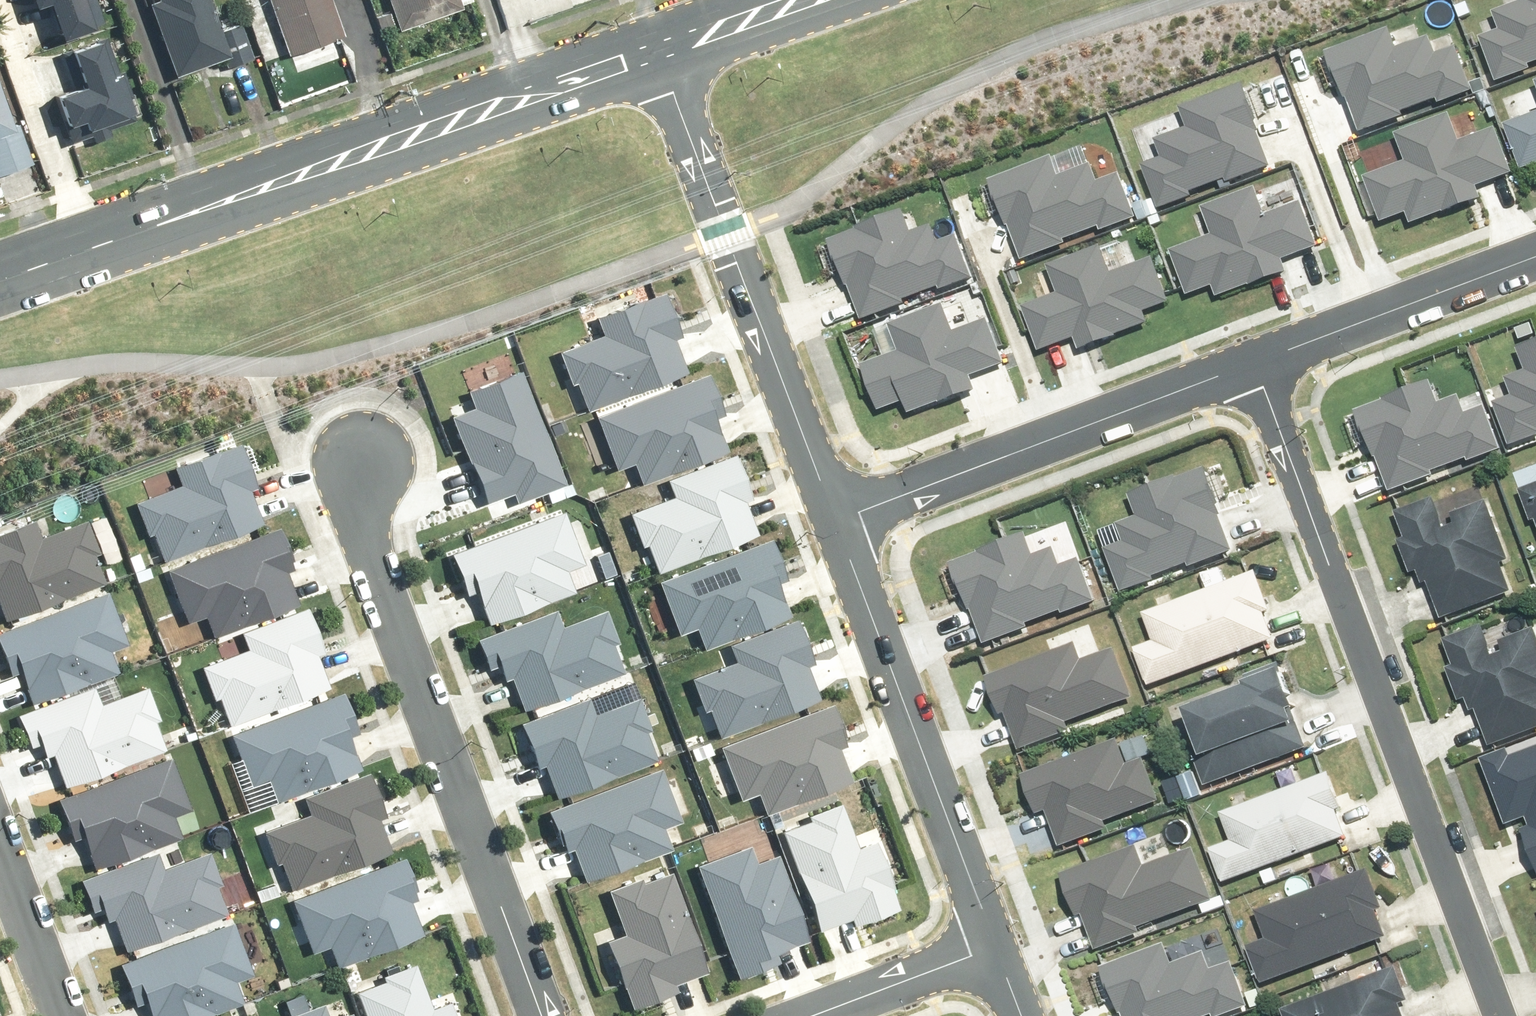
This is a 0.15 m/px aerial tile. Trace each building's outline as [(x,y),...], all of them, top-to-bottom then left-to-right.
[(55,41),(100,26),(91,0),(20,0),(26,16),(44,10),(55,41)] [(167,87),(251,59),(238,17),(215,25),(207,0),(139,0),(167,87)] [(280,59),(337,41),(324,0),(261,0),(280,59)] [(457,0),(380,0),(389,27),(459,4),(457,0)] [(1498,8),(1503,21),(1483,28),(1500,75),(1535,63),(1533,57),(1535,56),(1535,0),(1519,0),(1498,8)] [(1401,24),(1334,49),(1362,125),(1409,108),(1407,103),(1438,92),(1440,97),(1475,84),(1457,37),(1437,45),(1432,31),(1407,41),(1401,24)] [(85,88),(52,101),(72,152),(139,126),(106,40),(71,53),(85,88)] [(1173,159),(1152,166),(1165,202),(1198,190),(1196,186),(1231,174),(1232,177),(1275,162),(1247,84),(1184,106),(1193,129),(1165,139),(1173,159)] [(12,143),(0,107),(0,147),(12,143)] [(1408,155),(1370,170),(1388,217),(1414,206),(1418,215),(1477,192),(1471,176),(1507,163),(1493,127),(1460,139),(1449,112),(1399,132),(1408,155)] [(1515,120),(1533,167),(1535,166),(1535,112),(1515,120)] [(1064,152),(997,176),(1025,253),(1071,236),(1069,231),(1100,219),(1102,225),(1138,212),(1120,165),(1100,172),(1095,159),(1070,168),(1064,152)] [(1218,231),(1180,246),(1198,293),(1224,282),(1228,291),(1287,268),(1281,252),(1317,239),(1303,203),(1270,215),(1259,188),(1209,208),(1218,231)] [(904,216),(837,240),(865,317),(912,300),(909,294),(940,283),(943,289),(978,276),(960,229),(940,236),(935,223),(910,232),(904,216)] [(1059,290),(1027,301),(1044,348),(1080,335),(1084,344),(1148,321),(1147,307),(1178,296),(1162,249),(1117,265),(1107,237),(1047,259),(1059,290)] [(686,319),(672,284),(601,311),(607,325),(558,343),(571,375),(577,375),(587,401),(684,363),(669,325),(686,319)] [(902,349),(864,364),(882,410),(908,400),(912,409),(971,386),(965,370),(1001,356),(987,320),(954,333),(943,306),(893,325),(902,349)] [(1518,442),(1535,436),(1535,364),(1494,380),(1518,442)] [(472,405),(450,413),(474,482),(480,498),(509,488),(512,495),(559,478),(519,367),(465,386),(472,405)] [(703,374),(586,414),(604,466),(622,460),(629,481),(714,452),(701,413),(715,408),(703,374)] [(1380,488),(1504,440),(1480,378),(1422,400),(1414,381),(1349,406),(1380,488)] [(182,477),(136,495),(149,528),(155,526),(165,552),(261,514),(254,498),(247,479),(256,475),(241,438),(177,463),(182,477)] [(752,487),(738,452),(667,479),(673,493),(624,511),(637,543),(643,543),(653,569),(749,532),(735,494),(752,487)] [(1118,586),(1234,544),(1205,466),(1132,492),(1140,514),(1115,523),(1122,544),(1105,551),(1118,586)] [(1535,543),(1535,483),(1516,491),(1535,543)] [(1431,500),(1386,518),(1427,624),(1518,589),(1485,503),(1439,521),(1431,500)] [(561,502),(444,548),(462,595),(474,591),(484,615),(564,583),(556,563),(582,553),(561,502)] [(0,533),(0,602),(5,615),(103,576),(92,550),(97,546),(85,515),(36,534),(31,521),(0,533)] [(275,522),(166,562),(185,614),(202,608),(209,628),(296,596),(284,562),(289,560),(275,522)] [(1035,538),(950,568),(978,647),(1034,627),(1030,617),(1095,594),(1077,544),(1042,556),(1035,538)] [(766,539),(649,578),(667,631),(686,625),(693,646),(777,617),(764,578),(778,573),(766,539)] [(1154,698),(1298,642),(1279,592),(1258,600),(1247,571),(1139,613),(1150,639),(1134,645),(1154,698)] [(0,627),(0,642),(8,662),(17,658),(31,696),(113,665),(106,648),(130,638),(109,584),(0,627)] [(549,606),(478,634),(491,669),(509,662),(523,700),(620,663),(610,637),(614,633),(602,601),(554,620),(549,606)] [(250,644),(204,662),(217,696),(223,693),(233,719),(329,682),(315,646),(324,643),(310,605),(245,631),(250,644)] [(1475,754),(1535,731),(1535,638),(1526,611),(1433,647),(1475,754)] [(814,648),(801,613),(730,641),(735,654),(687,673),(699,704),(706,704),(716,730),(812,693),(797,655),(814,648)] [(1074,639),(986,671),(1015,751),(1071,731),(1067,720),(1132,697),(1114,648),(1081,660),(1074,639)] [(1164,727),(1192,798),(1314,751),(1281,667),(1246,681),(1251,693),(1164,727)] [(85,684),(22,709),(36,744),(45,740),(60,778),(157,739),(147,713),(152,708),(139,677),(90,697),(85,684)] [(338,686),(229,725),(248,777),(265,771),(272,791),(359,759),(347,726),(352,724),(338,686)] [(581,697),(510,724),(524,759),(541,753),(556,791),(652,754),(642,728),(647,723),(635,692),(586,710),(581,697)] [(831,706),(714,746),(732,799),(750,793),(757,813),(842,785),(829,746),(843,741),(831,706)] [(1110,738),(1024,769),(1053,848),(1108,828),(1104,817),(1168,794),(1151,746),(1117,758),(1110,738)] [(1482,769),(1506,832),(1516,828),(1535,878),(1535,748),(1482,769)] [(170,751),(56,795),(69,828),(78,825),(93,863),(174,831),(167,814),(191,805),(170,751)] [(654,764),(536,804),(554,857),(573,851),(580,871),(665,842),(651,804),(665,799),(654,764)] [(305,808),(259,826),(272,860),(278,858),(288,883),(384,846),(370,810),(379,807),(364,770),(300,795),(305,808)] [(1205,850),(1219,888),(1350,838),(1325,774),(1222,814),(1232,839),(1205,850)] [(903,899),(879,831),(860,838),(843,792),(779,815),(817,920),(852,908),(855,916),(903,899)] [(745,838),(689,858),(731,974),(771,960),(768,951),(809,937),(776,848),(752,856),(745,838)] [(148,851),(85,877),(99,912),(108,908),(123,946),(220,906),(210,880),(215,876),(202,845),(153,864),(148,851)] [(1149,845),(1063,876),(1092,955),(1147,935),(1143,924),(1207,901),(1190,852),(1156,864),(1149,845)] [(400,854),(292,894),(311,946),(328,940),(335,960),(422,928),(409,894),(414,892),(400,854)] [(624,931),(605,938),(630,1006),(678,988),(675,980),(709,968),(671,862),(607,885),(624,931)] [(1245,947),(1262,992),(1394,941),(1369,876),(1259,918),(1267,939),(1245,947)] [(120,958),(133,991),(141,987),(153,1015),(180,1015),(238,993),(231,976),(255,967),(233,913),(120,958)] [(1106,965),(1124,1015),(1202,1015),(1243,1002),(1230,963),(1212,970),(1205,949),(1180,957),(1174,942),(1106,965)] [(452,997),(434,1003),(417,957),(353,980),(366,1015),(459,1015),(452,997)] [(1281,1013),(1282,1015),(1412,1015),(1394,970),(1281,1013)] [(267,1015),(355,1015),(350,1004),(326,1014),(319,995),(267,1015)]
